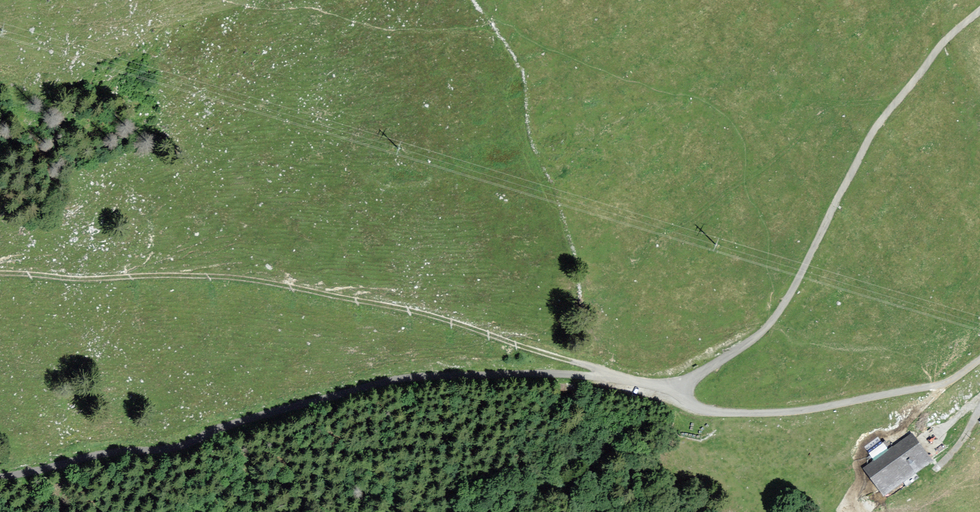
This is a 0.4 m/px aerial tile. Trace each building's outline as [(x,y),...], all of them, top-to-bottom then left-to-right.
[(932,458),(914,432),(866,465),(884,492),(932,458)]
